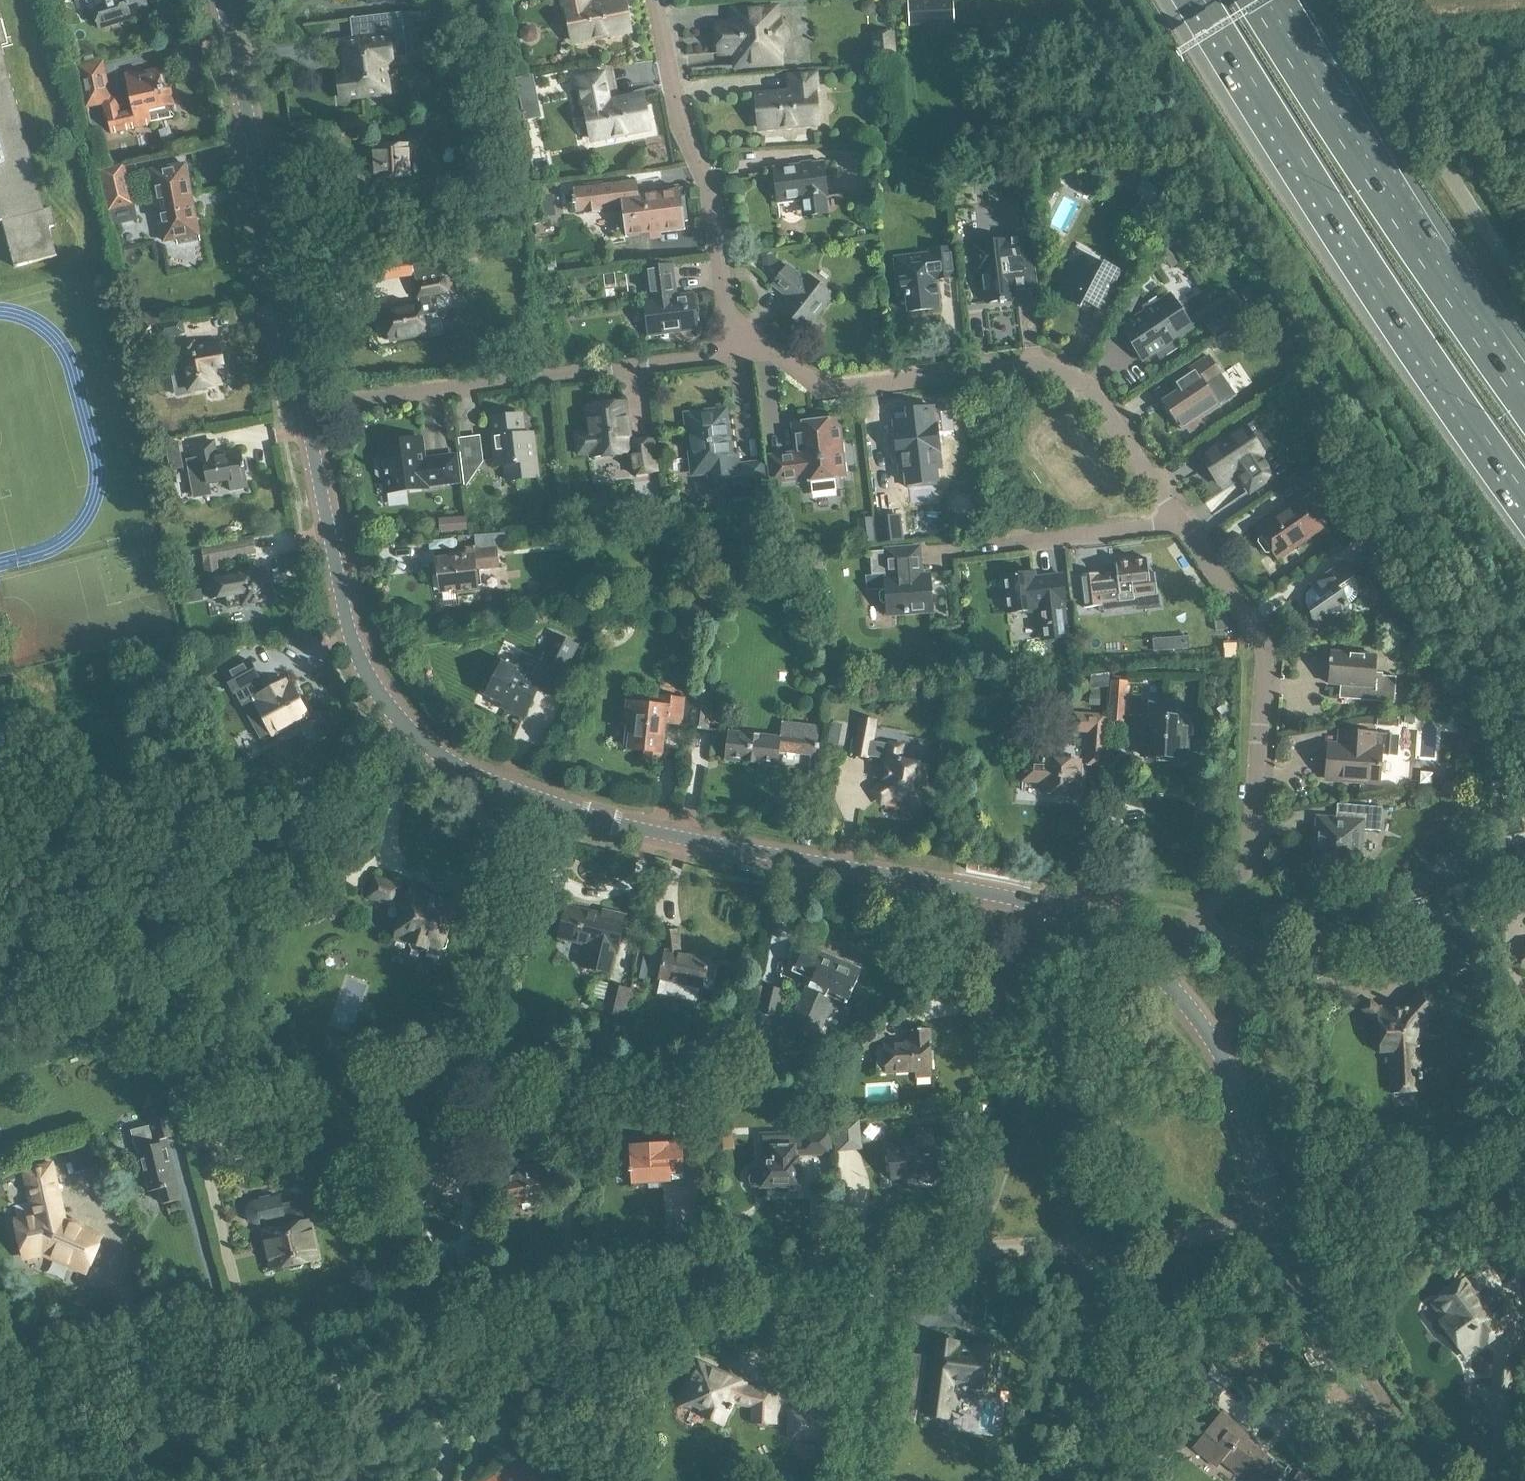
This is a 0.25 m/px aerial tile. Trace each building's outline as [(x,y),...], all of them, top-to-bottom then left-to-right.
[(95,14),(100,27),(148,12),(144,0),(86,0),(91,15),(95,14)] [(564,10),(567,10),(573,42),(577,41),(580,42),(583,42),(586,40),(588,39),(594,38),(597,38),(600,38),(603,37),(606,35),(613,34),(616,35),(619,35),(622,34),(625,32),(629,31),(623,0),(612,0),(589,4),(588,0),(562,0),(564,10)] [(910,26),(956,24),(954,0),(907,0),(910,26)] [(782,50),(782,45),(786,45),(790,42),(792,38),(792,34),(791,30),(789,26),(785,24),(781,24),(780,21),(777,22),(776,8),(732,11),(733,25),(716,26),(718,54),(735,53),(736,66),(779,63),(778,50),(782,50)] [(402,13),(369,17),(372,39),(341,42),(343,58),(341,58),(344,76),(338,77),(340,99),(388,93),(384,53),(407,50),(402,13)] [(524,27),(520,32),(522,39),(527,43),(534,42),(538,36),(537,29),(531,25),(524,27)] [(895,31),(871,33),(873,60),(898,58),(895,31)] [(3,222),(15,267),(16,269),(58,258),(51,230),(57,229),(53,211),(46,213),(0,37),(0,223),(3,222)] [(150,119),(175,114),(170,89),(163,91),(159,71),(127,78),(134,111),(118,114),(115,99),(113,100),(104,59),(76,66),(86,109),(105,105),(111,131),(151,122),(150,119)] [(624,134),(632,133),(635,134),(638,133),(641,132),(643,130),(647,130),(646,126),(647,123),(647,120),(646,117),(644,114),(641,97),(607,103),(601,70),(600,71),(601,75),(579,79),(578,75),(577,75),(583,108),(586,108),(589,125),(588,128),(588,131),(589,134),(591,136),(592,140),(595,140),(598,140),(602,140),(605,139),(607,137),(613,136),(616,137),(619,137),(622,136),(624,134)] [(516,77),(518,87),(535,84),(533,74),(516,77)] [(790,77),(789,77),(790,94),(757,96),(758,113),(757,116),(757,119),(757,122),(759,125),(759,129),(763,129),(766,130),(769,131),(772,130),(775,128),(782,128),(785,129),(789,129),(792,128),(794,127),(800,126),(803,128),(806,128),(809,127),(812,126),(816,125),(813,93),(816,93),(814,75),(813,75),(813,76),(790,78),(790,77)] [(366,134),(364,120),(341,122),(343,137),(366,134)] [(410,144),(398,145),(398,144),(396,142),(389,142),(386,145),(386,146),(374,147),(377,179),(411,176),(409,162),(411,162),(410,144)] [(125,162),(100,168),(98,168),(109,212),(136,205),(125,162)] [(822,163),(772,168),(776,204),(801,201),(802,217),(809,216),(826,214),(824,198),(826,198),(822,163)] [(185,165),(151,172),(164,242),(199,235),(185,165)] [(636,182),(573,190),(575,213),(621,208),(621,212),(615,213),(617,230),(623,229),(625,238),(650,235),(651,241),(663,239),(662,233),(684,230),(683,223),(687,222),(684,197),(680,198),(679,190),(637,196),(636,182)] [(378,204),(378,194),(364,196),(365,205),(378,204)] [(409,237),(404,230),(396,235),(401,243),(409,237)] [(1165,249),(1177,244),(1168,231),(1157,236),(1165,249)] [(1038,288),(1031,232),(993,237),(993,239),(977,241),(977,244),(973,245),(977,273),(980,272),(984,304),(1017,300),(1015,291),(1038,288)] [(893,256),(897,295),(905,294),(907,312),(939,308),(936,281),(957,278),(954,246),(928,249),(929,251),(893,256)] [(775,268),(774,254),(761,255),(763,269),(775,268)] [(421,306),(378,315),(381,326),(387,325),(390,340),(426,333),(423,315),(434,313),(430,296),(448,292),(445,278),(443,278),(443,274),(452,272),(449,256),(413,263),(416,279),(417,279),(417,281),(413,282),(416,299),(419,298),(421,306)] [(1058,275),(1065,279),(1056,295),(1080,308),(1086,296),(1106,307),(1123,272),(1103,262),(1103,263),(1094,258),(1089,269),(1074,261),(1072,264),(1066,261),(1058,275)] [(807,331),(835,295),(807,273),(804,277),(788,264),(771,285),(787,298),(779,309),(807,331)] [(643,303),(648,344),(650,343),(650,337),(695,331),(696,338),(698,338),(692,296),(676,298),(672,267),(643,270),(648,302),(643,303)] [(558,282),(562,287),(568,287),(570,281),(566,276),(560,277),(558,282)] [(1120,327),(1143,361),(1155,353),(1160,361),(1178,348),(1173,341),(1188,331),(1174,310),(1181,306),(1171,292),(1158,301),(1155,297),(1141,306),(1144,310),(1120,327)] [(1213,337),(1235,322),(1222,302),(1200,317),(1213,337)] [(110,315),(107,303),(99,305),(102,317),(110,315)] [(185,333),(182,319),(163,323),(158,324),(161,338),(185,333)] [(113,330),(104,332),(107,344),(116,341),(113,330)] [(183,357),(172,360),(174,373),(179,373),(182,394),(189,393),(189,391),(223,385),(222,376),(224,375),(223,366),(224,360),(224,355),(220,351),(219,344),(195,348),(194,342),(181,344),(183,357)] [(1178,392),(1163,401),(1182,431),(1186,428),(1191,434),(1205,425),(1201,420),(1221,406),(1236,396),(1225,379),(1210,355),(1170,381),(1178,392)] [(629,453),(632,474),(656,472),(652,441),(630,443),(625,402),(586,406),(589,432),(575,433),(577,453),(591,451),(592,457),(629,453)] [(907,421),(894,422),(899,472),(904,471),(906,487),(936,484),(934,468),(939,467),(936,445),(942,445),(938,411),(933,412),(932,408),(906,411),(907,421)] [(731,457),(725,411),(687,415),(695,476),(708,475),(710,490),(728,488),(729,494),(767,490),(764,460),(740,463),(739,456),(731,457)] [(503,465),(505,482),(540,478),(534,431),(527,432),(524,412),(488,416),(495,466),(503,465)] [(833,479),(844,477),(837,419),(793,425),(797,455),(769,458),(772,482),(800,478),(801,482),(809,481),(811,494),(835,491),(833,479)] [(1245,426),(1201,456),(1219,483),(1236,472),(1249,492),(1276,474),(1263,454),(1268,450),(1256,432),(1251,435),(1245,426)] [(430,488),(462,483),(458,453),(426,456),(424,436),(377,441),(379,456),(378,456),(374,460),(376,475),(380,479),(382,478),(384,494),(430,489),(430,488)] [(212,495),(210,485),(229,482),(230,486),(247,483),(245,473),(249,473),(247,459),(243,459),(242,453),(217,457),(214,439),(190,444),(193,458),(186,460),(193,499),(212,495)] [(184,468),(178,441),(165,443),(170,471),(184,468)] [(1352,459),(1347,451),(1335,459),(1340,467),(1352,459)] [(484,461),(462,464),(465,488),(484,461)] [(1337,481),(1323,461),(1300,477),(1314,497),(1337,481)] [(1272,550),(1273,552),(1279,560),(1282,558),(1280,555),(1294,546),(1297,546),(1308,539),(1308,536),(1320,528),(1299,497),(1256,527),(1263,537),(1258,540),(1258,542),(1265,553),(1268,553),(1272,550)] [(662,501),(637,504),(639,520),(664,518),(662,501)] [(726,519),(724,507),(711,509),(713,520),(726,519)] [(563,515),(549,516),(550,530),(564,529),(563,515)] [(454,517),(453,517),(454,531),(467,530),(466,516),(465,516),(454,517)] [(875,541),(872,517),(859,519),(861,543),(875,541)] [(902,540),(899,517),(875,519),(877,543),(902,540)] [(552,543),(566,542),(565,530),(551,531),(552,543)] [(1362,564),(1379,543),(1371,530),(1349,545),(1362,564)] [(254,539),(202,550),(204,561),(204,564),(207,582),(209,582),(212,599),(231,596),(233,607),(245,605),(246,605),(249,606),(255,605),(258,603),(258,602),(270,600),(270,599),(273,596),(271,587),(268,586),(265,571),(238,575),(238,576),(224,579),(222,568),(219,569),(217,560),(257,552),(254,539)] [(480,570),(500,568),(498,547),(479,549),(478,545),(465,547),(466,554),(435,558),(440,594),(480,590),(479,585),(482,585),(480,570)] [(883,605),(887,605),(888,616),(932,612),(929,577),(921,578),(918,547),(885,550),(885,551),(870,552),(872,576),(884,574),(886,590),(880,591),(878,593),(879,601),(883,605)] [(1081,575),(1071,577),(1074,601),(1084,600),(1085,608),(1099,606),(1102,606),(1102,604),(1121,602),(1120,596),(1132,594),(1133,598),(1158,595),(1157,593),(1155,574),(1149,575),(1148,558),(1115,562),(1117,573),(1098,576),(1098,573),(1081,575)] [(1310,613),(1314,626),(1351,615),(1347,604),(1352,602),(1356,598),(1358,593),(1358,588),(1356,583),(1353,578),(1354,578),(1345,564),(1311,586),(1313,588),(1308,592),(1306,598),(1306,604),(1308,609),(1312,613),(1310,613)] [(1032,573),(1002,576),(1006,614),(1036,610),(1038,610),(1042,641),(1069,638),(1065,602),(1062,576),(1033,579),(1032,573)] [(580,618),(593,617),(592,606),(579,606),(580,618)] [(552,694),(562,674),(577,644),(555,632),(540,661),(523,652),(514,669),(496,660),(488,676),(495,679),(488,694),(506,702),(504,707),(523,716),(537,687),(552,694)] [(1331,660),(1329,660),(1329,664),(1331,664),(1329,684),(1348,686),(1347,700),(1394,704),(1397,678),(1375,676),(1376,657),(1332,653),(1331,660)] [(250,658),(225,672),(237,693),(261,736),(307,713),(291,684),(288,686),(285,681),(266,691),(260,679),(261,679),(250,658)] [(1091,676),(1090,689),(1099,688),(1109,686),(1110,673),(1091,676)] [(1128,681),(1111,680),(1108,721),(1126,722),(1128,681)] [(694,690),(691,722),(690,727),(710,729),(713,691),(694,690)] [(1017,702),(1017,692),(1002,691),(1001,701),(1004,701),(1004,704),(1013,705),(1013,701),(1017,702)] [(1090,694),(1090,705),(1100,706),(1101,695),(1090,694)] [(628,703),(626,722),(624,744),(630,745),(629,748),(646,749),(645,759),(660,760),(663,722),(680,724),(682,700),(658,697),(657,706),(628,703)] [(1141,755),(1155,756),(1157,761),(1172,762),(1174,757),(1186,758),(1187,737),(1193,735),(1193,726),(1188,722),(1188,718),(1176,717),(1177,703),(1148,701),(1148,716),(1144,715),(1143,722),(1141,755)] [(1217,712),(1224,722),(1225,722),(1234,715),(1227,704),(1217,712)] [(1447,705),(1447,717),(1463,718),(1464,706),(1447,705)] [(1074,712),(1073,722),(1073,731),(1090,732),(1088,764),(1103,765),(1106,714),(1074,712)] [(1405,712),(1405,722),(1415,723),(1415,722),(1416,712),(1405,712)] [(1378,717),(1378,722),(1377,725),(1399,727),(1399,722),(1400,713),(1378,717)] [(869,757),(869,756),(886,759),(882,784),(872,791),(881,804),(891,797),(909,800),(916,810),(928,801),(920,790),(925,765),(898,760),(900,745),(872,740),(876,720),(861,718),(861,719),(857,719),(850,749),(856,750),(855,755),(869,757)] [(777,766),(779,752),(815,756),(819,727),(782,723),(781,732),(781,737),(728,731),(725,760),(777,766)] [(1340,745),(1329,744),(1326,779),(1381,783),(1383,755),(1398,756),(1400,736),(1341,732),(1340,745)] [(1021,780),(1042,781),(1041,790),(1077,792),(1079,761),(1042,758),(1042,761),(1023,760),(1021,780)] [(1318,817),(1314,863),(1362,867),(1365,829),(1381,831),(1383,807),(1337,804),(1336,818),(1318,817)] [(397,905),(404,908),(394,939),(410,944),(409,946),(411,949),(421,953),(425,951),(425,949),(440,954),(441,950),(445,949),(449,939),(446,936),(451,922),(455,920),(458,912),(455,908),(456,905),(410,890),(409,892),(402,889),(403,886),(375,877),(369,897),(396,906),(397,905)] [(582,968),(611,975),(625,915),(609,911),(608,915),(567,906),(559,939),(587,946),(582,968)] [(1478,920),(1476,921),(1463,924),(1461,924),(1464,935),(1481,932),(1478,920)] [(660,977),(661,977),(657,994),(696,1002),(700,988),(703,988),(713,990),(719,963),(709,960),(680,953),(677,929),(663,931),(665,949),(659,948),(655,964),(662,965),(660,977)] [(648,969),(652,948),(640,945),(636,966),(648,969)] [(1419,947),(1365,960),(1369,976),(1405,967),(1407,973),(1419,976),(1426,974),(1422,959),(1438,955),(1435,945),(1420,949),(1419,947)] [(789,1029),(817,1041),(834,1000),(847,1005),(861,970),(805,946),(795,967),(809,973),(807,978),(806,977),(803,984),(807,986),(789,1029)] [(602,1013),(625,1018),(631,988),(609,983),(602,1013)] [(783,990),(765,986),(759,1013),(776,1017),(783,990)] [(1382,1011),(1371,1001),(1362,1010),(1378,1025),(1380,1051),(1389,1051),(1391,1092),(1420,1090),(1417,1027),(1427,1015),(1429,1017),(1440,1005),(1422,989),(1404,1009),(1382,1011)] [(596,1046),(598,1048),(596,1058),(618,1062),(624,1021),(601,1022),(600,1032),(598,1035),(596,1046)] [(930,1071),(928,1028),(910,1030),(910,1041),(882,1043),(875,1047),(876,1074),(930,1071)] [(863,1117),(862,1105),(845,1106),(846,1118),(863,1117)] [(138,1161),(142,1160),(150,1192),(159,1190),(163,1204),(182,1200),(167,1139),(179,1135),(174,1114),(148,1120),(149,1125),(131,1130),(138,1161)] [(862,1138),(860,1119),(848,1120),(850,1139),(862,1138)] [(736,1138),(734,1127),(708,1130),(710,1151),(735,1148),(733,1138),(736,1138)] [(915,1131),(916,1148),(889,1151),(892,1179),(919,1177),(922,1180),(923,1182),(925,1183),(926,1183),(928,1184),(931,1184),(934,1182),(935,1180),(937,1179),(938,1176),(933,1129),(915,1131)] [(799,1132),(800,1146),(772,1147),(772,1160),(761,1160),(761,1171),(753,1171),(752,1172),(750,1173),(749,1175),(748,1177),(748,1180),(749,1183),(750,1185),(752,1186),(754,1187),(779,1186),(779,1192),(797,1192),(796,1155),(832,1154),(830,1131),(799,1132)] [(631,1155),(629,1155),(631,1183),(648,1182),(659,1182),(670,1181),(670,1174),(684,1173),(686,1173),(684,1141),(630,1145),(631,1155)] [(105,1234),(86,1226),(81,1222),(75,1219),(69,1219),(67,1218),(54,1161),(21,1169),(32,1213),(13,1218),(24,1261),(43,1257),(87,1275),(105,1234)] [(522,1167),(523,1173),(504,1176),(510,1207),(552,1199),(546,1168),(540,1169),(539,1163),(522,1167)] [(260,1225),(262,1225),(287,1220),(283,1204),(281,1195),(256,1200),(253,1201),(251,1202),(249,1204),(248,1205),(246,1208),(246,1210),(245,1213),(246,1215),(247,1217),(247,1219),(249,1221),(250,1222),(252,1223),(254,1224),(256,1225),(257,1225),(260,1225)] [(303,1262),(319,1259),(311,1221),(264,1231),(272,1269),(287,1266),(288,1269),(292,1271),(302,1268),(304,1265),(303,1262)] [(1439,1296),(1430,1304),(1468,1355),(1491,1338),(1499,1348),(1493,1386),(1510,1388),(1518,1330),(1513,1329),(1511,1326),(1522,1318),(1509,1300),(1496,1309),(1489,1300),(1485,1304),(1469,1283),(1466,1277),(1462,1279),(1439,1296)] [(936,1339),(927,1415),(948,1418),(953,1383),(972,1386),(972,1388),(992,1391),(998,1347),(978,1345),(978,1348),(957,1345),(958,1342),(936,1339)] [(690,1388),(684,1402),(702,1410),(700,1415),(720,1424),(725,1412),(729,1414),(735,1401),(737,1402),(738,1403),(740,1404),(742,1405),(744,1405),(746,1405),(748,1406),(750,1405),(752,1405),(753,1406),(752,1422),(756,1422),(756,1423),(759,1426),(767,1427),(770,1424),(770,1423),(776,1423),(778,1389),(746,1387),(700,1366),(696,1376),(691,1374),(686,1386),(690,1388)] [(916,1416),(922,1370),(908,1368),(902,1414),(916,1416)] [(788,1407),(787,1439),(827,1440),(828,1408),(788,1407)] [(1199,1442),(1212,1453),(1207,1459),(1217,1468),(1222,1462),(1239,1475),(1241,1474),(1250,1480),(1312,1480),(1300,1472),(1298,1474),(1288,1466),(1285,1470),(1248,1441),(1252,1436),(1222,1413),(1199,1442)]
